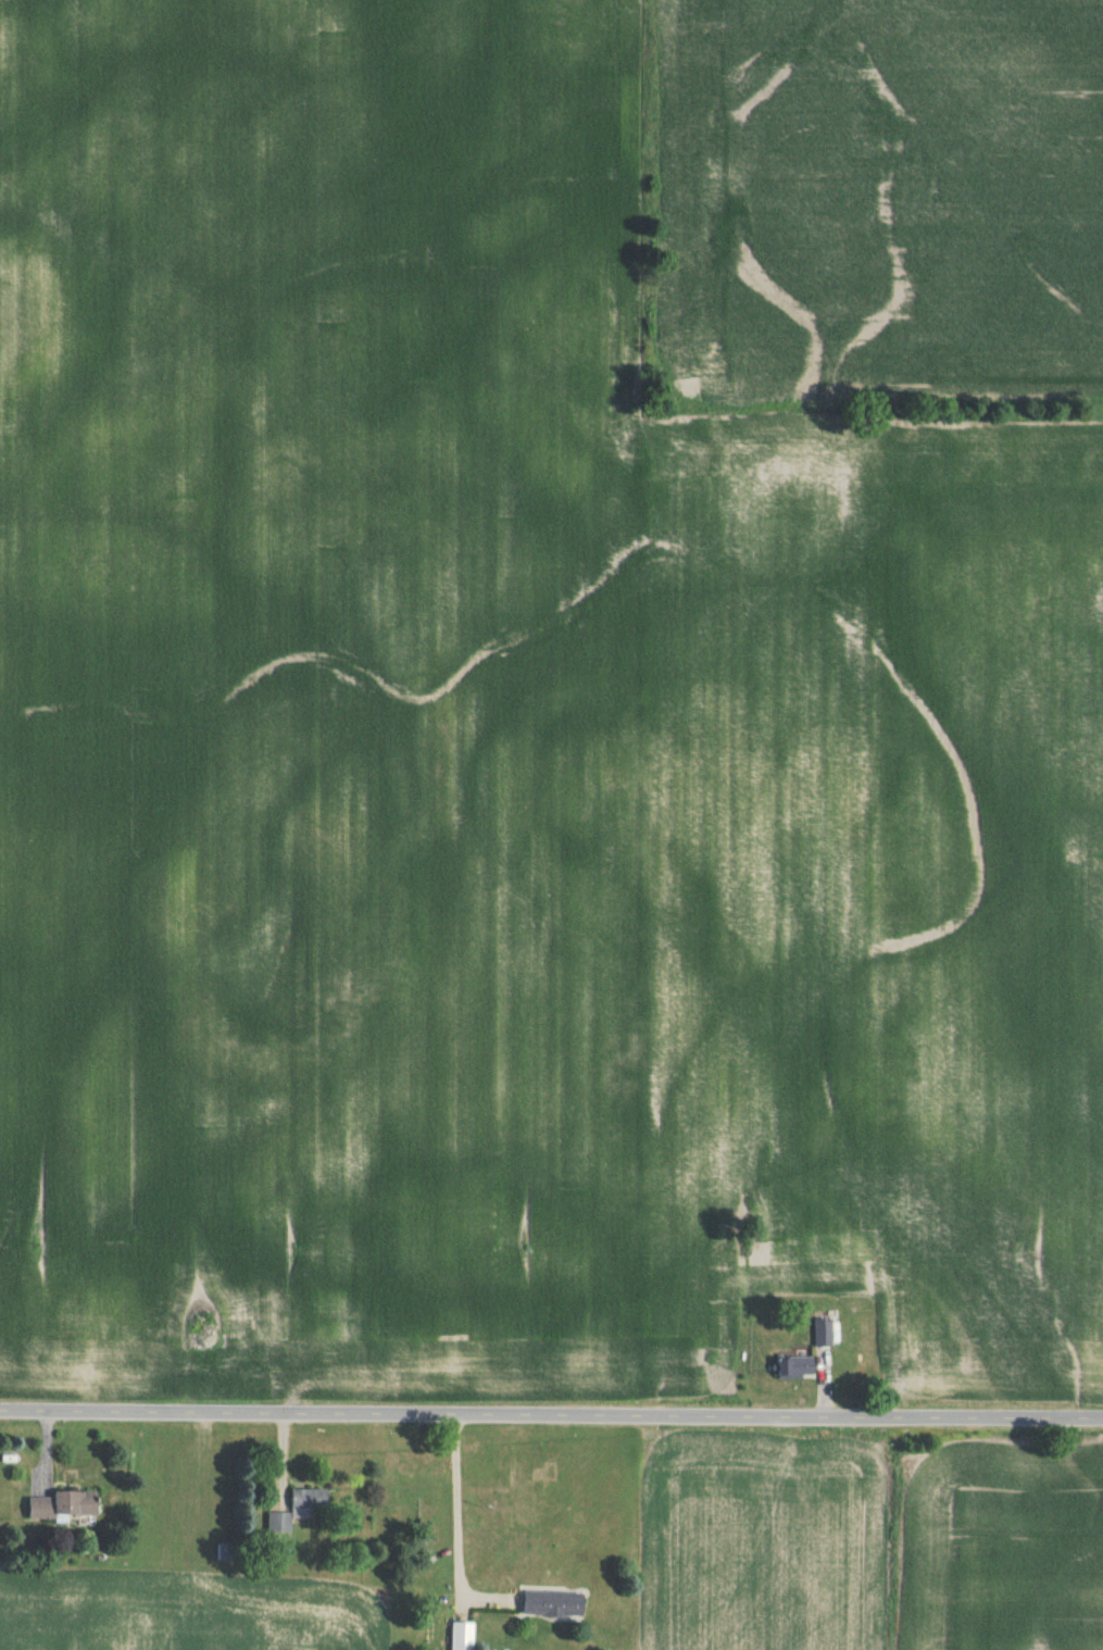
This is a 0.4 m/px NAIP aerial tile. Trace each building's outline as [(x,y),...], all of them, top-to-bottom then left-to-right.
[(828,1351),(828,1314),(811,1314),(811,1351),(828,1351)] [(773,1380),(809,1380),(809,1361),(773,1361),(773,1380)] [(288,1514),(323,1514),(323,1493),(288,1493),(288,1514)] [(93,1520),(92,1495),(50,1495),(50,1501),(25,1501),(25,1521),(93,1520)] [(287,1538),(287,1517),(264,1517),(264,1538),(287,1538)] [(578,1596),(519,1596),(519,1621),(578,1621),(578,1596)] [(469,1627),(448,1627),(448,1649),(469,1649),(469,1627)]
